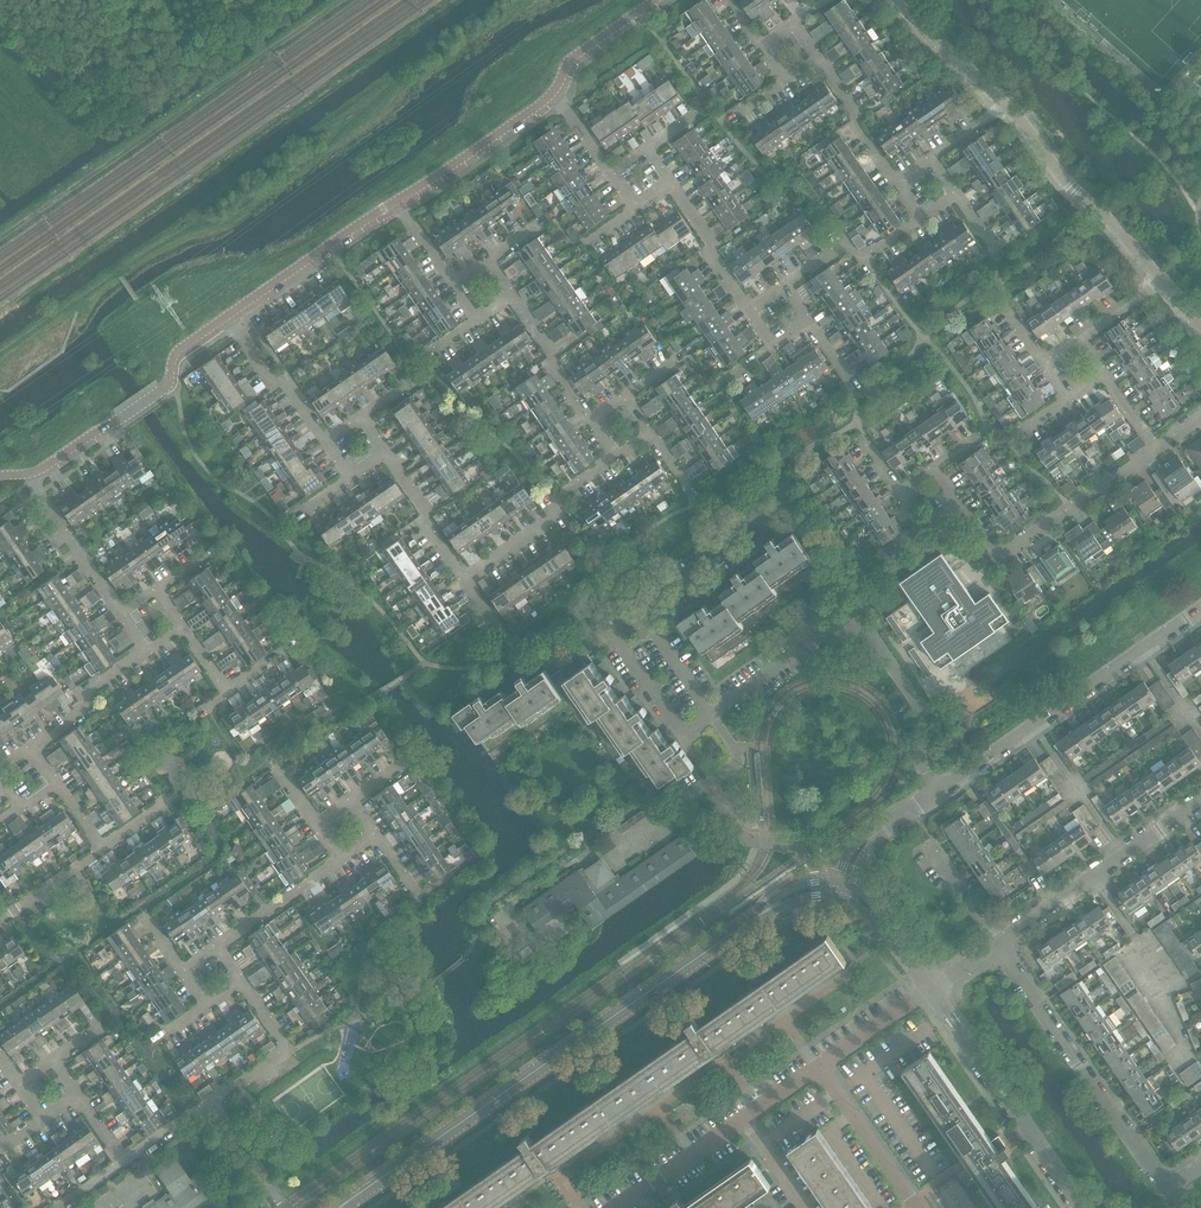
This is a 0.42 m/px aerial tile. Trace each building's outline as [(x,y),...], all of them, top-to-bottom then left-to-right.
[(713,9),(707,0),(703,0),(686,12),(693,23),(713,9)] [(770,17),(758,0),(743,0),(740,2),(752,19),(759,14),(764,21),(770,17)] [(777,2),(776,0),(758,0),(770,17),(775,13),(770,6),(777,2)] [(853,10),(846,0),(844,0),(825,13),(833,24),(853,10)] [(701,33),(721,20),(713,9),(693,23),(686,28),(693,38),(700,33),(701,33)] [(840,35),(860,21),(853,10),(833,24),(840,35)] [(708,44),(728,30),(721,20),(701,33),(708,44)] [(848,45),(868,31),(860,21),(840,35),(848,45)] [(823,31),(830,26),(826,22),(820,26),(823,31)] [(676,28),(680,32),(686,28),(683,24),(676,28)] [(826,35),(833,31),(830,26),(823,31),(826,35)] [(735,41),(728,30),(708,44),(704,47),(711,58),(715,55),(735,41)] [(855,56),(875,42),(868,31),(848,45),(855,56)] [(677,39),(672,43),(677,50),(682,46),(677,39)] [(723,65),(743,51),(735,41),(715,55),(723,65)] [(862,66),(882,52),(875,42),(855,56),(862,66)] [(838,52),(844,47),(841,43),(835,47),(838,52)] [(682,46),(678,49),(682,55),(686,52),(682,46)] [(841,56),(848,52),(844,47),(838,52),(841,56)] [(730,76),(750,62),(743,51),(723,65),(730,76)] [(870,77),(890,63),(882,52),(862,66),(870,77)] [(644,60),(639,63),(643,69),(647,65),(644,60)] [(688,65),(692,70),(696,67),(692,62),(688,65)] [(737,86),(757,72),(750,62),(730,76),(737,86)] [(877,87),(897,73),(890,63),(870,77),(877,87)] [(852,73),(859,68),(856,64),(849,68),(852,73)] [(709,75),(715,70),(712,66),(706,70),(709,75)] [(632,68),(626,72),(631,78),(636,74),(632,68)] [(856,78),(862,73),(859,68),(852,73),(856,78)] [(712,79),(719,75),(715,70),(709,75),(712,79)] [(757,72),(737,86),(745,97),(765,83),(757,72)] [(896,98),(892,93),(905,84),(897,73),(877,87),(884,98),(881,99),(885,105),(896,98)] [(657,89),(671,110),(684,101),(669,80),(657,89)] [(831,107),(838,102),(827,85),(819,90),(814,83),(809,87),(828,114),(833,110),(831,107)] [(867,94),(874,89),(870,85),(864,89),(867,94)] [(724,95),(730,91),(726,87),(720,91),(724,95)] [(822,118),(828,114),(809,87),(803,91),(808,98),(802,103),(813,120),(820,115),(822,118)] [(937,93),(956,120),(962,116),(957,109),(964,104),(952,87),(945,92),(943,89),(937,93)] [(659,118),(671,110),(657,89),(644,97),(659,118)] [(870,99),(877,94),(874,89),(867,94),(870,99)] [(727,100),(733,96),(730,91),(724,95),(727,100)] [(951,124),(956,120),(937,93),(932,97),(934,99),(927,104),(939,121),(946,116),(951,124)] [(646,127),(659,118),(644,97),(632,106),(629,101),(646,127)] [(813,120),(802,103),(795,108),(790,100),(784,104),(803,131),(809,127),(807,125),(813,120)] [(646,127),(629,101),(616,110),(631,131),(643,122),(646,127)] [(585,103),(579,108),(583,113),(589,109),(585,103)] [(798,135),(803,131),(784,104),(779,108),(784,115),(777,120),(789,137),(796,132),(798,135)] [(932,126),(939,121),(927,104),(920,109),(918,106),(913,110),(932,137),(937,133),(932,126)] [(619,139),(631,131),(616,110),(604,118),(619,139)] [(926,141),(932,137),(913,110),(907,114),(909,117),(902,121),(914,138),(921,134),(926,141)] [(789,137),(777,120),(770,125),(765,117),(760,121),(779,148),(784,144),(782,142),(789,137)] [(606,148),(619,139),(604,118),(592,127),(606,148)] [(773,152),(779,148),(760,121),(754,125),(759,132),(752,137),(764,154),(771,149),(773,152)] [(908,143),(914,138),(902,121),(896,126),(894,123),(888,127),(907,154),(913,150),(908,143)] [(542,153),(563,138),(555,127),(534,142),(542,153)] [(902,158),(907,154),(888,127),(883,131),(885,134),(878,139),(889,156),(897,151),(902,158)] [(681,154),(703,139),(695,128),(674,143),(681,154)] [(829,161),(849,147),(841,136),(831,143),(827,137),(813,147),(817,154),(822,151),(829,161)] [(970,161),(990,147),(982,136),(981,137),(974,142),(963,150),(967,156),(957,163),(960,168),(967,163),(970,161)] [(549,164),(570,149),(563,138),(542,153),(549,164)] [(689,164),(710,149),(703,139),(681,154),(689,164)] [(710,149),(689,164),(693,171),(696,174),(696,175),(718,160),(721,158),(714,147),(710,149)] [(837,171),(856,158),(849,147),(829,161),(837,171)] [(978,171),(997,158),(990,147),(970,161),(978,171)] [(552,177),(578,159),(570,149),(549,164),(556,174),(552,177)] [(844,182),(864,168),(856,158),(837,171),(844,182)] [(985,182),(1005,168),(997,158),(978,171),(985,182)] [(559,188),(581,173),(573,163),(578,159),(552,177),(559,188)] [(703,185),(725,170),(718,160),(696,175),(703,185)] [(967,163),(960,168),(964,172),(970,168),(967,163)] [(851,193),(871,179),(864,168),(844,182),(851,193)] [(992,192),(1012,179),(1005,168),(985,182),(992,192)] [(488,170),(481,175),(482,176),(483,178),(490,173),(489,171),(488,170)] [(703,185),(699,189),(706,199),(728,184),(732,181),(725,170),(703,185)] [(566,198),(588,183),(581,173),(559,188),(566,198)] [(813,173),(808,177),(812,183),(818,179),(813,173)] [(510,179),(515,186),(519,182),(515,176),(510,179)] [(1019,189),(1023,187),(1016,176),(1012,179),(992,192),(996,198),(986,205),(990,210),(996,205),(1000,203),(1019,189)] [(859,203),(878,189),(871,179),(851,193),(859,203)] [(975,189),(982,184),(978,180),(972,184),(975,189)] [(755,181),(750,184),(753,189),(758,185),(755,181)] [(499,190),(494,194),(512,221),(518,217),(513,210),(520,205),(518,202),(523,199),(511,182),(499,190)] [(574,209),(595,194),(588,183),(566,198),(574,209)] [(714,210),(735,195),(728,184),(706,199),(714,210)] [(821,184),(816,188),(820,195),(826,191),(821,184)] [(978,193),(985,189),(982,184),(975,189),(978,193)] [(525,185),(519,189),(523,195),(529,191),(525,185)] [(866,214),(886,200),(878,189),(859,203),(866,214)] [(1007,214),(1027,200),(1019,189),(1000,203),(1007,214)] [(507,225),(512,221),(494,194),(488,198),(490,200),(483,205),(495,222),(502,217),(507,225)] [(581,219),(603,204),(595,194),(574,209),(581,219)] [(721,220),(742,205),(735,195),(714,210),(721,220)] [(829,206),(834,202),(831,197),(825,201),(829,206)] [(873,224),(893,210),(886,200),(866,214),(873,224)] [(1014,224),(1034,210),(1027,200),(1007,214),(1011,219),(1001,226),(1005,231),(1011,226),(1014,224)] [(837,218),(845,212),(838,202),(830,208),(837,218)] [(537,204),(531,208),(534,213),(540,209),(537,204)] [(589,230),(610,215),(603,204),(581,219),(589,230)] [(489,227),(495,222),(483,205),(477,210),(475,207),(469,211),(488,238),(494,234),(489,227)] [(742,205),(721,220),(728,231),(750,216),(742,205)] [(996,205),(990,210),(993,214),(999,210),(996,205)] [(550,210),(546,213),(550,218),(553,216),(554,215),(550,210)] [(893,210),(873,224),(881,235),(901,221),(893,210)] [(1034,210),(1014,224),(1022,235),(1042,221),(1034,210)] [(483,242),(488,238),(469,211),(464,215),(466,217),(459,222),(471,239),(478,234),(483,242)] [(666,221),(680,242),(693,233),(679,212),(666,221)] [(809,248),(815,244),(810,237),(817,232),(804,213),(791,222),(809,248)] [(850,224),(846,218),(840,222),(844,228),(850,224)] [(946,224),(965,251),(970,247),(968,244),(975,239),(964,222),(957,227),(952,220),(946,224)] [(668,250),(680,242),(666,221),(654,229),(651,224),(650,224),(668,250)] [(464,244),(471,239),(459,222),(452,227),(450,224),(445,228),(463,255),(469,251),(464,244)] [(791,222),(779,230),(792,249),(799,244),(804,252),(809,248),(791,222)] [(668,250),(650,224),(638,233),(653,254),(664,246),(668,250)] [(759,228),(762,233),(768,229),(764,224),(759,228)] [(959,255),(965,251),(946,224),(941,228),(946,235),(939,240),(951,257),(958,252),(959,255)] [(856,229),(860,233),(866,229),(863,225),(856,229)] [(1011,226),(1005,231),(1008,235),(1014,231),(1011,226)] [(458,259),(463,255),(445,228),(439,232),(441,234),(434,239),(446,257),(453,252),(458,259)] [(792,249),(779,230),(772,235),(768,229),(762,233),(780,258),(792,249)] [(640,262),(653,254),(638,233),(626,241),(640,262)] [(767,266),(780,258),(762,233),(757,236),(762,243),(755,248),(767,266)] [(860,234),(853,239),(859,247),(860,249),(867,244),(860,234)] [(386,262),(405,248),(398,237),(378,251),(386,262)] [(527,262),(546,248),(539,237),(519,251),(527,262)] [(951,257),(939,240),(932,244),(927,237),(922,241),(940,268),(946,264),(944,261),(951,257)] [(628,271),(640,262),(626,241),(613,250),(628,271)] [(935,272),(940,268),(922,241),(916,245),(921,252),(914,257),(926,274),(933,269),(935,272)] [(767,266),(755,248),(748,253),(743,246),(738,250),(755,275),(767,266)] [(393,272),(413,259),(405,248),(386,262),(393,272)] [(527,262),(523,264),(517,269),(520,273),(530,266),(534,272),(554,259),(546,248),(527,262)] [(1095,248),(1091,251),(1096,257),(1100,254),(1095,248)] [(615,280),(628,271),(613,250),(601,259),(615,280)] [(743,283),(755,275),(738,250),(733,253),(737,260),(730,265),(743,283)] [(926,274),(914,257),(908,262),(902,254),(897,258),(916,285),(921,281),(919,279),(926,274)] [(977,266),(982,262),(976,254),(971,257),(977,266)] [(910,289),(916,285),(897,258),(892,262),(897,269),(889,274),(901,291),(908,286),(910,289)] [(400,283),(420,269),(413,259),(393,272),(400,283)] [(517,269),(523,264),(520,259),(513,264),(517,269)] [(541,283),(561,269),(554,259),(534,272),(541,283)] [(674,260),(668,263),(672,269),(677,265),(674,260)] [(1079,264),(1084,271),(1088,269),(1083,262),(1079,264)] [(359,264),(354,268),(362,278),(367,275),(359,264)] [(1079,264),(1076,267),(1080,274),(1079,275),(1083,282),(1077,287),(1089,303),(1096,298),(1097,301),(1102,297),(1088,276),(1084,271),(1079,264)] [(375,276),(382,272),(378,267),(372,271),(375,276)] [(679,267),(666,276),(667,278),(669,281),(677,292),(701,274),(698,269),(691,274),(688,268),(683,272),(679,267)] [(813,295),(838,278),(830,267),(812,280),(816,285),(809,290),(813,295)] [(408,293),(427,280),(420,269),(400,283),(408,293)] [(549,293),(568,280),(561,269),(541,283),(549,293)] [(1093,272),(1088,276),(1102,297),(1107,294),(1106,291),(1113,286),(1115,288),(1121,284),(1113,272),(1107,276),(1102,269),(1094,275),(1093,272)] [(599,280),(604,276),(602,272),(596,276),(599,280)] [(1054,280),(1049,273),(1037,282),(1042,289),(1054,280)] [(684,302),(702,289),(699,284),(705,280),(701,274),(677,292),(684,302)] [(827,301),(845,288),(838,278),(813,295),(817,300),(823,296),(827,301)] [(1055,281),(1060,288),(1064,286),(1059,279),(1055,281)] [(353,303),(349,298),(337,280),(329,286),(325,281),(321,284),(324,289),(336,307),(337,306),(340,312),(353,303)] [(415,304),(435,290),(427,280),(408,293),(415,304)] [(546,311),(576,290),(568,280),(549,293),(553,299),(543,306),(546,311)] [(535,281),(528,285),(531,290),(538,285),(535,281)] [(387,293),(393,288),(390,283),(383,288),(387,293)] [(604,286),(611,297),(616,293),(609,283),(604,286)] [(538,285),(531,290),(535,294),(541,290),(538,285)] [(849,286),(845,288),(827,301),(834,312),(859,294),(863,292),(861,289),(857,292),(855,289),(853,291),(849,286)] [(876,288),(876,293),(878,297),(884,293),(879,286),(876,288)] [(1039,302),(1034,296),(1035,295),(1029,287),(1025,291),(1030,299),(1035,306),(1039,310),(1053,331),(1059,328),(1057,326),(1064,321),(1052,304),(1045,309),(1044,306),(1043,307),(1040,301),(1039,302)] [(1081,308),(1089,303),(1077,287),(1070,292),(1068,289),(1063,293),(1078,314),(1083,311),(1081,308)] [(390,297),(396,293),(393,288),(387,293),(390,297)] [(1060,299),(1052,304),(1053,304),(1064,321),(1071,316),(1073,318),(1078,314),(1063,293),(1060,288),(1055,292),(1060,299)] [(313,290),(309,293),(312,298),(324,315),(328,320),(340,312),(336,307),(324,289),(316,295),(313,290)] [(685,317),(710,300),(702,289),(684,302),(688,307),(681,312),(685,317)] [(422,314),(442,301),(435,290),(415,304),(422,314)] [(563,314),(583,301),(576,290),(546,311),(549,315),(559,309),(563,314)] [(841,322),(860,309),(866,305),(859,294),(834,312),(841,322)] [(922,295),(917,298),(921,304),(926,301),(922,295)] [(312,324),(324,315),(312,298),(304,303),(300,298),(296,301),(300,306),(312,324)] [(1030,299),(1026,301),(1031,308),(1035,306),(1030,299)] [(699,323),(717,310),(710,300),(685,317),(689,323),(695,318),(699,323)] [(430,325),(449,311),(442,301),(422,314),(430,325)] [(571,325),(590,311),(583,301),(563,314),(571,325)] [(401,314),(408,309),(405,304),(398,309),(401,314)] [(623,304),(616,309),(620,316),(628,310),(623,304)] [(1144,306),(1142,307),(1146,313),(1150,309),(1147,304),(1144,306)] [(300,332),(312,324),(300,306),(292,312),(288,307),(284,310),(287,315),(300,332)] [(885,307),(874,315),(877,319),(888,311),(885,307)] [(405,318),(411,314),(408,309),(401,314),(405,318)] [(842,337),(867,320),(860,309),(841,322),(845,327),(838,332),(842,337)] [(706,334),(731,316),(727,311),(721,316),(717,310),(699,323),(706,334)] [(1048,335),(1053,331),(1039,310),(1033,314),(1035,316),(1028,321),(1039,338),(1047,333),(1048,335)] [(430,325),(437,336),(457,322),(449,311),(430,325)] [(564,337),(574,330),(578,336),(588,329),(592,335),(604,326),(600,321),(603,319),(602,318),(597,321),(590,311),(571,325),(567,327),(561,332),(564,337)] [(287,341),(300,332),(287,315),(279,320),(276,315),(272,318),(275,323),(287,341)] [(713,344),(732,332),(728,326),(734,322),(731,316),(706,334),(713,344)] [(975,342),(997,327),(994,323),(992,324),(987,318),(962,335),(969,346),(975,342)] [(856,343),(875,330),(867,320),(842,337),(846,342),(852,338),(856,343)] [(1110,346),(1132,330),(1130,326),(1128,327),(1124,320),(1105,333),(1110,341),(1108,342),(1110,346)] [(502,325),(521,352),(527,348),(525,345),(532,340),(520,323),(513,328),(508,321),(502,325)] [(275,350),(287,341),(275,323),(267,329),(264,324),(259,327),(275,350)] [(561,332),(567,327),(564,323),(558,327),(561,332)] [(905,324),(900,328),(908,339),(913,335),(905,324)] [(516,356),(521,352),(502,325),(497,329),(502,336),(495,341),(507,358),(514,353),(516,356)] [(631,331),(650,358),(655,354),(650,347),(657,342),(646,325),(638,330),(636,327),(631,331)] [(983,352),(1002,339),(997,332),(999,331),(997,327),(975,342),(983,352)] [(857,358),(882,341),(875,330),(856,343),(860,348),(853,353),(857,358)] [(1120,354),(1139,341),(1135,336),(1136,335),(1132,330),(1110,346),(1113,350),(1115,348),(1120,354)] [(644,362),(650,358),(631,331),(626,335),(627,337),(621,342),(632,359),(639,354),(644,362)] [(407,332),(402,335),(402,336),(405,340),(410,337),(407,332)] [(735,337),(732,332),(713,344),(708,348),(716,358),(721,355),(745,338),(742,332),(735,337)] [(507,358),(495,341),(488,345),(483,338),(478,342),(497,369),(502,365),(500,363),(507,358)] [(745,338),(721,355),(728,365),(746,353),(743,347),(749,343),(745,338)] [(407,343),(407,344),(411,349),(417,345),(413,339),(407,343)] [(677,353),(678,352),(682,349),(675,339),(671,343),(677,353)] [(990,363),(1011,348),(1009,344),(1007,346),(1002,339),(983,352),(990,363)] [(882,341),(857,358),(861,363),(867,359),(871,364),(889,351),(882,341)] [(1125,366),(1149,350),(1145,345),(1143,347),(1139,341),(1120,354),(1125,361),(1123,363),(1125,366)] [(491,373),(497,369),(478,342),(472,346),(477,353),(470,358),(482,375),(489,370),(491,373)] [(626,364),(632,359),(621,342),(614,347),(612,344),(606,348),(625,375),(631,371),(626,364)] [(799,351),(820,383),(825,379),(821,372),(828,367),(816,349),(811,343),(799,351)] [(371,356),(383,373),(391,368),(394,373),(399,369),(383,347),(371,356)] [(620,379),(625,375),(606,348),(601,352),(603,354),(596,359),(608,376),(615,371),(620,379)] [(995,375),(1016,360),(1012,353),(1014,352),(1011,348),(990,363),(984,367),(991,377),(995,375)] [(1152,355),(1149,350),(1125,366),(1128,371),(1130,369),(1135,376),(1159,358),(1156,354),(1154,353),(1152,355)] [(797,362),(791,366),(803,385),(805,387),(812,382),(815,386),(820,383),(799,351),(792,356),(797,362)] [(959,353),(955,356),(962,367),(967,363),(959,353)] [(1181,354),(1176,357),(1178,361),(1184,357),(1185,356),(1182,353),(1181,354)] [(206,378),(225,365),(218,355),(199,368),(206,378)] [(482,375),(470,358),(464,363),(459,355),(453,359),(472,386),(478,382),(476,380),(482,375)] [(386,378),(383,373),(371,356),(358,364),(371,382),(379,376),(382,381),(386,378)] [(309,362),(306,357),(300,360),(304,366),(309,362)] [(1134,386),(1137,390),(1171,366),(1167,361),(1162,365),(1162,362),(1159,358),(1135,376),(1139,382),(1134,386)] [(467,390),(472,386),(453,359),(448,363),(453,370),(446,375),(457,392),(465,387),(467,390)] [(601,381),(608,376),(596,359),(589,364),(587,361),(582,365),(601,392),(606,388),(601,381)] [(1187,359),(1178,364),(1183,372),(1190,367),(1191,366),(1187,359)] [(739,364),(736,360),(729,365),(731,369),(739,364)] [(1016,360),(995,375),(1002,386),(1026,369),(1024,365),(1021,367),(1016,360)] [(374,387),(371,382),(358,364),(346,373),(359,390),(366,385),(370,390),(374,387)] [(969,364),(963,368),(967,375),(971,372),(972,368),(969,364)] [(214,389),(232,376),(225,365),(206,378),(214,389)] [(595,396),(601,392),(582,365),(577,369),(579,372),(571,377),(583,394),(590,389),(595,396)] [(803,385),(791,366),(784,371),(779,365),(774,368),(791,393),(803,385)] [(779,402),(791,393),(774,368),(769,372),(773,378),(766,383),(779,402)] [(1009,396),(1031,381),(1026,374),(1029,373),(1026,369),(1002,386),(1009,396)] [(1140,388),(1137,390),(1140,394),(1142,392),(1145,390),(1149,397),(1168,383),(1174,379),(1171,375),(1168,374),(1166,375),(1163,371),(1159,374),(1140,388)] [(362,395),(359,390),(346,373),(334,381),(346,399),(354,393),(357,398),(362,395)] [(523,399),(543,385),(535,374),(515,388),(523,399)] [(663,399),(684,385),(676,374),(656,388),(661,394),(651,401),(654,406),(661,401),(659,399),(662,397),(663,399)] [(221,399),(248,380),(245,377),(241,380),(241,383),(238,382),(237,383),(232,376),(214,389),(221,399)] [(188,377),(184,380),(191,389),(194,386),(188,377)] [(248,380),(221,399),(229,410),(233,407),(237,412),(255,399),(252,394),(256,392),(248,380)] [(350,404),(346,399),(334,381),(322,390),(334,407),(342,402),(345,407),(350,404)] [(1015,408),(1041,390),(1038,386),(1036,388),(1031,381),(1009,396),(1007,397),(1015,408)] [(779,402),(766,383),(759,388),(755,382),(749,385),(767,410),(779,402)] [(1154,409),(1176,394),(1168,383),(1149,397),(1154,404),(1152,405),(1154,409)] [(530,409),(550,396),(543,385),(523,399),(530,409)] [(671,409),(691,396),(684,385),(663,399),(661,401),(654,406),(657,410),(667,403),(671,409)] [(754,419),(767,410),(749,385),(744,389),(749,396),(741,401),(754,419)] [(337,412),(334,407),(322,390),(309,399),(321,416),(329,411),(333,415),(337,412)] [(1022,419),(1027,416),(1046,402),(1041,396),(1043,394),(1041,390),(1015,408),(1022,419)] [(948,394),(942,398),(938,392),(934,395),(939,402),(942,407),(957,428),(962,424),(961,422),(968,417),(956,400),(953,395),(951,394),(948,394)] [(494,394),(488,398),(492,405),(499,401),(494,394)] [(990,394),(984,398),(991,409),(996,406),(997,405),(990,394)] [(1176,394),(1154,409),(1157,413),(1159,411),(1164,418),(1183,405),(1176,394)] [(935,405),(939,402),(934,395),(930,397),(935,405)] [(538,420),(557,406),(550,396),(530,409),(538,420)] [(669,427),(698,406),(691,396),(671,409),(675,415),(666,422),(669,427)] [(399,420),(423,403),(420,399),(416,402),(413,402),(410,397),(391,410),(399,420)] [(1126,423),(1121,416),(1110,399),(1102,404),(1101,402),(1096,406),(1110,427),(1113,432),(1118,439),(1122,436),(1118,429),(1126,423)] [(252,424),(271,411),(279,405),(277,401),(272,405),(272,407),(269,406),(268,407),(263,400),(245,413),(252,424)] [(406,431),(430,414),(428,410),(423,413),(421,413),(417,408),(423,404),(423,403),(399,420),(406,431)] [(516,404),(509,409),(512,413),(519,408),(516,404)] [(545,430),(565,417),(557,406),(538,420),(545,430)] [(686,431),(706,417),(698,406),(669,427),(672,431),(682,424),(686,431)] [(996,406),(991,409),(999,419),(1003,416),(996,406)] [(1105,431),(1110,427),(1096,406),(1090,410),(1092,412),(1085,417),(1096,434),(1104,429),(1105,431)] [(952,431),(957,428),(942,407),(937,410),(939,412),(931,417),(943,434),(951,429),(952,431)] [(910,412),(915,419),(919,416),(914,409),(910,412)] [(738,410),(733,413),(737,418),(742,414),(738,410)] [(260,434),(278,422),(287,416),(284,412),(279,415),(279,417),(277,417),(276,418),(271,411),(252,424),(260,434)] [(918,424),(915,419),(910,412),(906,415),(911,422),(909,422),(914,429),(907,434),(919,451),(926,446),(928,448),(933,445),(918,424)] [(413,441),(438,425),(435,420),(430,424),(428,423),(425,418),(430,414),(406,431),(413,441)] [(552,441),(572,427),(565,417),(545,430),(552,441)] [(684,448),(713,427),(706,417),(686,431),(690,436),(680,443),(684,448)] [(936,439),(943,434),(931,417),(924,422),(923,420),(918,424),(933,445),(938,441),(936,439)] [(1003,417),(999,420),(1005,428),(1009,425),(1003,417)] [(1089,438),(1096,434),(1085,417),(1078,422),(1076,419),(1071,423),(1086,444),(1091,441),(1089,438)] [(230,419),(222,424),(227,432),(232,429),(230,426),(233,424),(230,419)] [(524,430),(531,425),(527,420),(520,425),(524,430)] [(267,445),(286,432),(294,426),(291,422),(287,426),(286,428),(284,427),(283,428),(278,422),(260,434),(267,445)] [(1081,448),(1086,444),(1071,423),(1066,427),(1067,429),(1060,434),(1072,451),(1079,446),(1081,448)] [(421,452),(445,435),(442,431),(438,434),(435,434),(432,429),(438,425),(413,441),(421,452)] [(531,425),(524,430),(527,434),(534,429),(531,425)] [(885,429),(890,436),(894,433),(889,426),(885,429)] [(560,451),(579,438),(572,427),(552,441),(560,451)] [(713,427),(684,448),(687,452),(697,445),(701,452),(720,438),(713,427)] [(893,441),(890,436),(885,429),(881,432),(886,439),(885,440),(890,446),(882,452),(894,468),(901,463),(903,465),(908,462),(893,441)] [(751,440),(756,437),(752,431),(747,435),(751,440)] [(269,460),(293,443),(301,437),(299,433),(294,436),(294,438),(291,438),(290,439),(286,432),(267,445),(274,455),(268,459),(269,460)] [(1115,441),(1118,439),(1113,432),(1110,434),(1115,441)] [(912,456),(919,451),(907,434),(900,439),(898,437),(893,441),(908,462),(913,458),(912,456)] [(1077,457),(1072,451),(1060,434),(1053,439),(1052,437),(1046,440),(1061,461),(1069,473),(1073,470),(1068,463),(1077,457)] [(448,447),(446,449),(439,439),(445,435),(421,452),(412,458),(415,462),(423,456),(428,463),(446,450),(447,450),(449,449),(448,447)] [(567,462),(587,448),(579,438),(560,451),(567,462)] [(720,438),(701,452),(708,462),(728,448),(720,438)] [(1069,473),(1061,461),(1046,440),(1041,444),(1043,446),(1035,451),(1050,472),(1058,467),(1059,469),(1060,469),(1065,476),(1069,473)] [(1185,451),(1189,456),(1191,454),(1200,467),(1200,440),(1185,451)] [(539,450),(545,446),(542,441),(535,446),(539,450)] [(300,453),(293,443),(269,460),(276,470),(300,453)] [(715,473),(740,455),(733,445),(728,448),(708,462),(705,464),(698,469),(701,473),(711,466),(715,473)] [(240,450),(244,455),(244,456),(250,452),(246,446),(240,450)] [(545,446),(539,450),(542,455),(548,450),(545,446)] [(1089,449),(1094,456),(1098,453),(1093,446),(1089,449)] [(122,454),(116,458),(135,485),(142,481),(143,483),(154,476),(150,469),(146,472),(139,463),(145,459),(136,447),(130,451),(134,456),(127,461),(122,454)] [(965,476),(989,460),(992,458),(984,447),(960,464),(965,471),(963,472),(965,476)] [(567,462),(568,464),(574,473),(594,459),(587,448),(567,462)] [(842,448),(823,461),(827,467),(825,469),(828,474),(842,464),(852,457),(849,453),(847,455),(842,448)] [(1090,458),(1094,456),(1089,449),(1085,451),(1090,458)] [(428,463),(420,468),(422,472),(431,466),(435,473),(454,460),(454,461),(456,460),(455,458),(453,459),(447,450),(446,450),(428,463)] [(1117,451),(1111,455),(1112,456),(1116,461),(1121,457),(1117,451)] [(300,453),(276,470),(279,474),(283,480),(289,476),(307,464),(313,460),(310,456),(305,460),(300,453)] [(1112,456),(1104,461),(1108,466),(1116,461),(1112,456)] [(1161,488),(1163,491),(1170,487),(1181,502),(1200,489),(1178,456),(1159,470),(1152,475),(1161,488)] [(842,464),(828,474),(831,478),(835,484),(838,482),(857,469),(853,464),(852,463),(854,461),(852,457),(842,464)] [(130,489),(135,485),(116,458),(111,462),(116,469),(109,474),(121,491),(128,486),(130,489)] [(640,462),(658,489),(664,485),(662,482),(669,477),(657,460),(650,465),(645,458),(640,462)] [(701,459),(695,464),(698,469),(705,464),(704,463),(701,460),(701,459)] [(461,471),(454,461),(454,460),(435,473),(427,479),(430,483),(438,477),(443,484),(461,471)] [(994,472),(989,465),(992,463),(989,460),(965,476),(968,480),(970,478),(975,485),(994,472)] [(553,471),(560,467),(556,462),(550,467),(553,471)] [(653,493),(658,489),(640,462),(634,466),(639,473),(632,478),(644,495),(651,490),(653,493)] [(291,491),(320,470),(318,466),(312,470),(307,464),(283,480),(291,491)] [(506,464),(500,468),(504,474),(510,470),(506,464)] [(560,467),(553,471),(556,476),(563,471),(560,467)] [(261,468),(255,472),(261,480),(266,477),(261,468)] [(484,470),(479,473),(484,480),(488,477),(490,476),(485,469),(484,470)] [(845,493),(866,478),(864,474),(861,476),(857,469),(838,482),(845,493)] [(320,470),(296,487),(300,493),(304,498),(323,485),(315,474),(321,470),(320,470)] [(97,471),(92,475),(111,502),(112,504),(124,495),(121,491),(109,474),(102,478),(97,471)] [(443,484),(434,489),(437,493),(439,492),(444,499),(448,496),(451,500),(468,488),(465,484),(472,479),(470,480),(470,479),(468,480),(461,471),(443,484)] [(977,493),(980,497),(1003,481),(1001,477),(998,478),(994,472),(975,485),(979,492),(977,493)] [(1091,478),(1088,473),(1082,478),(1085,482),(1091,478)] [(105,506),(111,502),(92,475),(87,478),(92,486),(85,491),(97,508),(103,503),(105,506)] [(644,495),(632,478),(626,482),(621,475),(615,479),(634,506),(640,502),(638,500),(644,495)] [(267,477),(261,481),(262,482),(265,486),(270,482),(267,477)] [(380,487),(392,505),(405,496),(392,478),(384,484),(380,479),(376,482),(380,487)] [(852,503),(871,490),(867,484),(869,482),(866,478),(845,493),(848,497),(852,503)] [(629,510),(634,506),(615,479),(610,483),(615,490),(608,495),(620,512),(627,507),(629,510)] [(1061,487),(1066,495),(1076,488),(1071,480),(1061,487)] [(1003,481),(980,497),(983,501),(985,499),(990,506),(1009,493),(1005,488),(1007,486),(1003,481)] [(1163,491),(1161,488),(1154,492),(1146,481),(1130,491),(1130,492),(1126,495),(1142,518),(1146,515),(1147,517),(1162,506),(1164,509),(1172,504),(1163,491)] [(508,493),(520,510),(528,505),(531,510),(536,507),(520,484),(508,493)] [(270,493),(276,501),(284,496),(278,487),(270,493)] [(380,513),(392,505),(380,487),(372,493),(368,488),(364,491),(367,496),(380,513)] [(97,508),(85,491),(78,495),(73,488),(67,492),(86,519),(92,515),(90,512),(97,508)] [(860,514),(881,499),(878,495),(876,497),(871,490),(852,503),(857,510),(854,512),(857,516),(860,514)] [(1018,502),(1021,500),(1013,490),(1009,493),(990,506),(994,513),(992,514),(995,518),(1018,502)] [(1034,501),(1039,497),(1035,491),(1035,490),(1031,493),(1029,494),(1034,501)] [(81,523),(86,519),(67,492),(62,496),(67,503),(60,508),(72,525),(79,520),(81,523)] [(620,512),(608,495),(601,499),(596,492),(591,496),(609,523),(615,519),(613,517),(620,512)] [(523,515),(520,510),(508,493),(496,501),(508,519),(516,513),(519,518),(523,515)] [(367,522),(380,513),(367,496),(359,501),(356,496),(352,499),(355,504),(367,522)] [(604,527),(609,523),(591,496),(585,500),(590,507),(583,512),(595,529),(602,524),(604,527)] [(1107,540),(1113,549),(1117,546),(1113,540),(1121,535),(1127,536),(1138,528),(1117,498),(1109,504),(1116,514),(1105,522),(1107,525),(1100,530),(1101,531),(1107,540)] [(881,499),(860,514),(866,523),(867,524),(886,511),(881,505),(884,503),(881,499)] [(511,524),(508,519),(496,501),(483,510),(496,527),(503,522),(507,527),(511,524)] [(1018,502),(995,518),(997,522),(1000,520),(1005,527),(1006,526),(1011,532),(1030,518),(1018,502)] [(732,518),(738,514),(731,503),(725,508),(732,518)] [(287,504),(281,509),(283,512),(288,509),(289,508),(287,504)] [(344,505),(339,508),(343,513),(355,530),(356,532),(369,524),(367,522),(355,504),(351,507),(347,510),(344,505)] [(499,532),(496,527),(483,510),(471,518),(483,536),(491,530),(495,535),(499,532)] [(25,528),(21,522),(14,527),(9,521),(14,517),(10,511),(0,517),(0,521),(2,525),(0,526),(0,545),(25,528)] [(886,511),(867,524),(868,526),(871,530),(868,532),(872,537),(877,533),(896,520),(893,516),(891,518),(886,511)] [(343,539),(355,530),(343,513),(335,519),(331,514),(327,517),(331,521),(343,539)] [(168,520),(163,524),(182,551),(187,547),(182,540),(189,535),(194,542),(201,537),(191,523),(184,528),(178,518),(170,523),(168,520)] [(487,541),(483,536),(471,518),(459,527),(471,544),(479,539),(482,544),(487,541)] [(877,533),(872,537),(875,541),(877,539),(882,546),(901,533),(903,531),(898,524),(896,520),(877,533)] [(330,548),(343,539),(331,521),(323,527),(319,522),(315,525),(330,548)] [(1101,531),(1100,530),(1094,521),(1082,529),(1079,525),(1064,535),(1075,550),(1077,549),(1079,553),(1076,555),(1081,562),(1084,560),(1085,561),(1093,555),(1096,559),(1105,552),(1107,554),(1114,549),(1113,549),(1107,540),(1100,545),(1094,536),(1101,531)] [(148,530),(153,535),(164,553),(171,548),(176,555),(182,551),(163,524),(157,528),(155,525),(148,530)] [(474,549),(471,544),(459,527),(446,536),(458,553),(467,548),(470,552),(474,549)] [(26,545),(22,538),(29,533),(25,528),(0,545),(0,549),(2,552),(5,550),(10,557),(26,545)] [(846,528),(841,532),(846,539),(851,536),(846,528)] [(408,548),(401,538),(402,537),(397,531),(384,541),(388,547),(382,550),(390,561),(408,548)] [(748,629),(785,603),(781,597),(819,570),(793,533),(785,539),(781,533),(773,538),(766,543),(771,549),(754,561),(759,567),(752,572),(747,565),(740,571),(733,576),(737,582),(721,594),(725,600),(718,605),(714,598),(707,604),(699,609),(702,613),(699,614),(697,610),(679,623),(689,637),(692,634),(713,663),(752,636),(748,629)] [(158,557),(164,553),(153,535),(146,540),(144,538),(138,541),(157,568),(163,565),(158,557)] [(964,538),(959,541),(969,556),(975,552),(964,538)] [(152,572),(157,568),(138,541),(133,545),(135,548),(128,553),(140,570),(147,565),(152,572)] [(550,553),(562,570),(574,562),(562,544),(554,550),(551,545),(546,548),(550,553)] [(1051,583),(1075,566),(1060,544),(1054,548),(1051,544),(1044,549),(1047,553),(1041,557),(1043,560),(1037,564),(1051,583)] [(15,571),(42,552),(38,547),(31,552),(26,545),(10,557),(14,564),(11,566),(15,571)] [(408,548),(390,561),(397,572),(416,559),(424,554),(420,549),(413,554),(408,548)] [(861,561),(867,556),(861,548),(855,553),(861,561)] [(42,552),(15,571),(19,577),(22,575),(27,582),(44,570),(39,563),(46,558),(42,552)] [(133,574),(140,570),(128,553),(121,557),(119,555),(114,558),(133,586),(138,582),(133,574)] [(550,579),(562,570),(550,553),(542,558),(538,554),(534,557),(537,561),(550,579)] [(942,554),(900,583),(919,609),(920,611),(928,623),(929,624),(931,627),(933,629),(934,632),(932,633),(921,641),(922,642),(941,669),(1003,626),(1004,625),(1009,621),(990,593),(976,603),(950,565),(947,560),(942,554)] [(127,589),(133,586),(114,558),(108,562),(110,565),(103,570),(115,587),(122,582),(127,589)] [(405,583),(423,570),(431,564),(429,560),(420,566),(416,559),(397,572),(405,583)] [(537,587),(550,579),(537,561),(529,567),(526,562),(521,565),(525,570),(537,587)] [(1042,589),(1040,586),(1046,582),(1035,566),(1024,573),(1021,568),(1007,578),(1015,589),(1013,590),(1019,599),(1021,598),(1024,602),(1042,589)] [(195,592),(215,578),(208,567),(188,581),(195,592)] [(405,583),(400,586),(407,596),(412,593),(430,580),(423,570),(405,583)] [(514,570),(509,574),(513,579),(525,596),(537,587),(525,570),(521,573),(517,575),(515,573),(514,570)] [(68,583),(75,579),(71,574),(65,578),(68,583)] [(45,599),(65,586),(57,575),(37,588),(45,599)] [(203,602),(222,589),(215,578),(195,592),(203,602)] [(75,579),(68,583),(71,588),(78,583),(75,579)] [(501,579),(497,582),(500,587),(513,605),(514,604),(518,609),(527,602),(524,597),(525,596),(513,579),(505,584),(501,579)] [(419,604),(438,591),(446,585),(443,581),(435,587),(430,580),(412,593),(419,604)] [(52,610),(72,596),(65,586),(45,599),(52,610)] [(500,613),(513,605),(500,587),(493,592),(489,588),(484,591),(500,613)] [(185,599),(192,594),(189,589),(182,594),(185,599)] [(210,613),(230,599),(222,589),(203,602),(210,613)] [(438,591),(419,604),(414,607),(422,617),(427,614),(445,601),(453,595),(451,592),(442,597),(438,591)] [(192,594),(185,599),(189,604),(195,599),(192,594)] [(83,604),(89,599),(86,595),(79,599),(83,604)] [(55,624),(56,623),(79,606),(72,596),(52,610),(48,613),(48,615),(55,624)] [(234,596),(230,599),(210,613),(217,623),(237,610),(242,606),(234,596)] [(86,609),(93,604),(89,599),(83,604),(86,609)] [(434,625),(452,612),(449,607),(445,601),(427,614),(434,625)] [(451,606),(449,607),(452,612),(455,610),(461,606),(458,602),(453,605),(451,605),(451,606)] [(63,633),(86,617),(79,606),(56,623),(56,625),(60,632),(63,633)] [(200,620),(207,615),(203,610),(197,615),(200,620)] [(215,641),(244,620),(237,610),(217,623),(221,629),(212,636),(215,641)] [(5,645),(3,642),(10,637),(3,627),(9,623),(1,611),(0,612),(0,649),(5,645)] [(452,612),(434,625),(441,635),(447,631),(450,635),(469,621),(470,619),(468,617),(466,613),(457,619),(452,612)] [(204,625),(210,620),(207,615),(200,620),(204,625)] [(891,615),(886,618),(888,620),(890,624),(903,642),(908,639),(891,615)] [(74,641),(104,620),(101,616),(90,623),(86,617),(63,633),(71,644),(74,641)] [(408,627),(413,624),(410,619),(405,623),(408,627)] [(97,632),(101,630),(107,625),(104,620),(74,641),(82,652),(101,638),(97,632)] [(232,644),(252,631),(244,620),(215,641),(218,646),(228,639),(232,644)] [(252,631),(232,644),(236,650),(233,653),(236,657),(239,655),(259,641),(264,638),(256,627),(252,631)] [(112,646),(118,642),(115,637),(109,641),(112,646)] [(89,662),(108,649),(101,638),(82,652),(89,662)] [(259,641),(239,655),(247,666),(267,652),(259,641)] [(115,651),(122,646),(118,642),(112,646),(115,651)] [(914,648),(909,651),(912,656),(914,658),(917,663),(919,666),(928,678),(933,674),(914,648)] [(1200,669),(1200,658),(1194,648),(1182,657),(1194,674),(1200,669)] [(89,662),(84,666),(92,677),(96,673),(116,659),(108,649),(89,662)] [(172,655),(190,682),(196,679),(194,676),(201,671),(189,654),(182,659),(177,651),(172,655)] [(648,713),(637,698),(634,701),(631,703),(625,695),(619,699),(608,684),(615,680),(605,665),(601,667),(598,669),(586,652),(550,677),(548,673),(545,670),(537,675),(533,669),(518,679),(522,686),(507,696),(502,690),(495,695),(492,692),(490,689),(475,699),(478,703),(475,705),(473,701),(455,713),(465,727),(469,724),(489,754),(527,727),(531,734),(564,711),(574,713),(583,726),(590,721),(616,759),(623,755),(649,793),(678,773),(681,776),(695,767),(682,749),(676,754),(674,751),(681,747),(670,732),(667,734),(664,736),(658,728),(652,733),(641,718),(648,713)] [(230,662),(236,657),(233,653),(226,657),(230,662)] [(185,686),(190,682),(172,655),(166,659),(171,666),(164,671),(176,688),(183,683),(185,686)] [(54,657),(50,660),(56,667),(60,665),(54,657)] [(233,667),(239,662),(236,657),(230,662),(233,667)] [(1182,683),(1194,674),(1182,657),(1169,665),(1173,671),(1168,675),(1176,687),(1182,683)] [(27,668),(23,663),(18,667),(22,672),(27,668)] [(289,671),(288,671),(303,692),(308,689),(307,687),(314,681),(313,680),(318,677),(311,668),(307,671),(302,665),(295,670),(294,668),(289,671)] [(176,688),(164,671),(158,676),(153,669),(147,672),(166,699),(171,696),(169,693),(176,688)] [(298,696),(303,692),(288,671),(283,675),(285,677),(278,682),(289,699),(297,694),(298,696)] [(160,703),(166,699),(147,672),(142,676),(147,684),(140,688),(152,705),(158,701),(160,703)] [(37,682),(56,709),(62,704),(57,697),(63,692),(54,679),(49,682),(45,677),(37,682)] [(71,691),(77,687),(70,677),(64,680),(71,691)] [(1163,695),(1168,692),(1160,680),(1155,684),(1163,695)] [(49,713),(56,709),(37,682),(29,688),(33,693),(28,696),(38,710),(44,706),(49,713)] [(282,704),(289,699),(278,682),(270,687),(269,685),(264,688),(279,709),(284,706),(282,704)] [(1163,695),(1155,684),(1149,688),(1145,682),(1133,691),(1145,708),(1157,699),(1163,695)] [(1182,683),(1176,687),(1184,698),(1189,694),(1182,683)] [(152,705),(140,688),(133,693),(128,686),(123,690),(141,717),(147,713),(145,710),(152,705)] [(282,714),(279,709),(264,688),(259,692),(260,694),(253,699),(265,716),(272,711),(276,718),(278,717),(282,714)] [(122,701),(115,706),(129,725),(141,717),(123,690),(117,693),(122,701)] [(1133,716),(1145,708),(1133,691),(1121,699),(1133,716)] [(1163,695),(1171,707),(1176,703),(1168,692),(1163,695)] [(38,710),(28,696),(24,699),(21,694),(13,700),(31,726),(37,722),(32,714),(38,710)] [(306,697),(311,704),(315,701),(310,694),(306,697)] [(1165,711),(1171,707),(1163,695),(1157,699),(1165,711)] [(307,707),(311,704),(306,697),(302,700),(307,707)] [(257,721),(265,716),(253,699),(246,704),(244,702),(239,705),(254,727),(259,723),(257,721)] [(1121,725),(1133,716),(1121,699),(1109,707),(1121,725)] [(25,730),(31,726),(13,700),(1,708),(14,727),(20,723),(25,730)] [(194,702),(189,706),(192,711),(197,707),(194,702)] [(249,730),(254,727),(239,705),(234,709),(236,711),(228,716),(227,714),(221,718),(230,731),(235,727),(240,733),(247,728),(249,730)] [(1109,733),(1121,725),(1109,707),(1097,716),(1109,733)] [(14,727),(1,708),(0,708),(0,734),(6,743),(13,739),(8,731),(14,727)] [(282,714),(287,721),(291,718),(286,711),(282,714)] [(283,724),(287,721),(282,714),(278,717),(283,724)] [(1097,742),(1109,733),(1097,716),(1085,724),(1097,742)] [(1157,725),(1160,730),(1172,722),(1169,717),(1157,725)] [(376,721),(357,734),(376,761),(381,757),(376,750),(384,745),(387,751),(393,746),(376,721)] [(1084,750),(1097,742),(1085,724),(1072,733),(1084,750)] [(1148,739),(1160,730),(1157,725),(1145,734),(1148,739)] [(1162,733),(1166,738),(1178,730),(1174,725),(1162,733)] [(59,756),(87,737),(79,726),(59,740),(63,745),(55,751),(59,756)] [(1200,740),(1200,739),(1194,728),(1188,732),(1196,743),(1200,740)] [(146,731),(145,738),(147,741),(154,736),(149,729),(146,731)] [(257,731),(262,738),(266,736),(261,729),(257,731)] [(258,741),(262,738),(257,731),(253,734),(258,741)] [(1191,747),(1196,743),(1188,732),(1183,736),(1191,747)] [(1072,759),(1084,750),(1072,733),(1060,741),(1064,747),(1058,750),(1066,762),(1072,758),(1072,759)] [(1153,746),(1166,738),(1162,733),(1150,742),(1153,746)] [(370,765),(376,761),(357,734),(352,738),(353,741),(347,745),(359,763),(365,758),(370,765)] [(1136,747),(1148,739),(1145,734),(1133,742),(1136,747)] [(74,762),(94,748),(87,737),(59,756),(63,762),(71,757),(74,762)] [(322,740),(315,745),(319,751),(326,746),(322,740)] [(1124,755),(1136,747),(1133,742),(1121,751),(1124,755)] [(1142,755),(1153,746),(1150,742),(1138,750),(1142,755)] [(1200,758),(1200,750),(1196,743),(1191,747),(1178,756),(1190,773),(1200,765),(1200,762),(1199,759),(1200,758)] [(352,767),(359,763),(347,745),(340,750),(338,747),(333,751),(351,778),(357,774),(352,767)] [(74,777),(101,758),(94,748),(74,762),(78,766),(70,772),(74,777)] [(1130,763),(1142,755),(1138,750),(1126,758),(1130,763)] [(346,782),(351,778),(333,751),(327,755),(329,758),(322,763),(334,779),(341,775),(346,782)] [(1112,764),(1124,755),(1121,751),(1109,759),(1112,764)] [(1053,771),(1059,767),(1051,756),(1045,760),(1053,771)] [(1178,781),(1190,773),(1178,756),(1166,764),(1178,781)] [(89,783),(109,769),(101,758),(74,777),(78,783),(85,778),(89,783)] [(1053,771),(1045,760),(1040,764),(1036,758),(1024,767),(1036,784),(1048,776),(1048,775),(1053,771)] [(1080,770),(1072,759),(1072,758),(1066,762),(1075,774),(1080,770)] [(1117,771),(1130,763),(1126,758),(1114,767),(1117,771)] [(1099,772),(1112,764),(1109,759),(1096,768),(1099,772)] [(1166,764),(1165,765),(1161,760),(1150,767),(1154,773),(1166,789),(1178,781),(1166,764)] [(327,784),(334,779),(322,763),(315,767),(313,765),(308,768),(327,795),(332,792),(327,784)] [(1024,793),(1036,784),(1024,767),(1012,775),(1024,793)] [(1053,771),(1061,783),(1067,779),(1059,767),(1053,771)] [(1105,780),(1117,771),(1114,767),(1102,775),(1105,780)] [(321,799),(327,795),(308,768),(302,772),(304,775),(297,780),(309,797),(316,792),(321,799)] [(1087,781),(1099,772),(1096,768),(1084,776),(1087,781)] [(90,789),(85,793),(89,798),(116,779),(109,769),(89,783),(92,787),(95,791),(93,793),(90,789)] [(416,784),(421,780),(414,770),(408,774),(416,784)] [(1056,787),(1061,783),(1053,771),(1048,775),(1048,776),(1056,787)] [(1154,798),(1166,789),(1154,773),(1142,781),(1154,798)] [(1012,801),(1024,793),(1012,775),(999,784),(1012,801)] [(1093,788),(1105,780),(1102,775),(1090,784),(1093,788)] [(116,779),(89,798),(93,804),(98,800),(95,797),(98,795),(100,799),(104,804),(124,790),(116,779)] [(423,795),(429,791),(421,780),(416,784),(423,795)] [(1142,806),(1154,798),(1142,781),(1130,789),(1142,806)] [(231,798),(227,801),(234,812),(239,809),(268,789),(265,784),(259,788),(255,791),(251,785),(231,798)] [(380,809),(400,795),(392,784),(372,798),(380,809)] [(996,812),(1012,801),(999,784),(987,793),(991,798),(985,801),(993,813),(995,812),(996,812)] [(733,788),(726,792),(739,813),(746,809),(733,788)] [(246,820),(266,806),(262,800),(272,793),(268,789),(239,809),(246,820)] [(1129,815),(1142,806),(1130,789),(1117,798),(1129,815)] [(105,810),(99,814),(103,819),(131,800),(124,790),(104,804),(107,809),(109,812),(107,814),(105,810)] [(430,806),(436,802),(429,791),(423,795),(430,806)] [(1048,801),(1051,806),(1062,798),(1059,793),(1048,801)] [(387,819),(407,806),(400,795),(380,809),(387,819)] [(1106,807),(1105,806),(1098,795),(1092,799),(1100,811),(1106,807)] [(1117,823),(1129,815),(1117,798),(1105,806),(1106,807),(1100,811),(1108,822),(1114,819),(1117,823)] [(618,827),(619,828),(623,833),(662,806),(658,799),(618,827)] [(131,800),(103,819),(107,825),(112,821),(110,818),(112,816),(115,820),(118,825),(138,811),(131,800)] [(990,815),(993,813),(985,801),(978,807),(986,818),(991,815),(990,815)] [(1039,815),(1051,806),(1048,801),(1035,810),(1039,815)] [(1053,809),(1057,814),(1068,806),(1065,801),(1053,809)] [(443,812),(436,802),(430,806),(437,816),(443,812)] [(407,806),(387,819),(395,830),(414,816),(419,813),(411,803),(407,806)] [(1087,820),(1093,816),(1085,804),(1079,808),(1087,820)] [(254,830),(283,809),(280,805),(270,812),(266,806),(246,820),(254,830)] [(756,815),(752,808),(741,815),(745,822),(756,815)] [(1081,824),(1087,820),(1079,808),(1074,812),(1081,823),(1081,824)] [(76,830),(73,825),(63,811),(56,816),(51,809),(45,813),(64,839),(76,830)] [(280,827),(276,821),(286,814),(283,809),(254,830),(261,841),(280,827)] [(1044,823),(1057,814),(1053,809),(1041,818),(1044,823)] [(1027,823),(1039,815),(1035,810),(1023,818),(1027,823)] [(444,812),(438,816),(444,826),(451,821),(444,812)] [(1004,823),(996,812),(995,812),(993,813),(990,815),(991,815),(999,827),(1004,823)] [(55,845),(64,839),(45,813),(39,817),(44,824),(38,829),(48,843),(52,840),(55,845)] [(402,840),(426,824),(419,813),(395,830),(402,840)] [(184,845),(182,846),(180,844),(188,839),(182,830),(188,826),(180,816),(175,820),(176,822),(169,827),(167,825),(162,828),(177,850),(178,849),(181,854),(180,854),(185,861),(189,859),(184,851),(186,850),(186,848),(184,845)] [(954,840),(972,828),(963,816),(946,828),(954,840)] [(1087,820),(1095,832),(1101,828),(1093,816),(1087,820)] [(1014,832),(1027,823),(1023,818),(1011,827),(1014,832)] [(1032,831),(1044,823),(1041,818),(1029,826),(1032,831)] [(1090,836),(1095,832),(1087,820),(1081,824),(1081,823),(1069,832),(1081,848),(1093,840),(1090,836)] [(451,822),(446,826),(453,836),(458,832),(451,822)] [(1007,839),(1012,835),(1004,823),(999,827),(1007,839)] [(429,837),(433,834),(426,824),(402,840),(409,851),(429,837)] [(48,843),(38,829),(32,833),(27,826),(21,830),(39,856),(47,851),(44,846),(48,843)] [(268,851),(298,830),(294,826),(284,833),(280,827),(261,841),(268,851)] [(1020,840),(1032,831),(1029,826),(1016,835),(1020,840)] [(172,853),(177,850),(162,828),(157,832),(158,834),(151,839),(163,856),(170,851),(172,853)] [(963,852),(980,840),(972,828),(954,840),(963,852)] [(31,862),(39,856),(21,830),(15,834),(20,842),(14,846),(23,860),(24,859),(28,864),(30,861),(31,862)] [(301,835),(298,830),(268,851),(265,854),(272,864),(295,848),(291,842),(301,835)] [(1068,857),(1081,848),(1069,832),(1057,840),(1068,857)] [(604,923),(698,857),(683,835),(621,878),(619,874),(616,876),(603,858),(585,871),(583,868),(580,871),(579,870),(522,910),(537,931),(575,905),(588,923),(593,930),(604,923)] [(1016,851),(1021,848),(1012,835),(1007,839),(1016,851)] [(417,862),(436,848),(429,837),(409,851),(417,862)] [(142,842),(137,846),(152,867),(156,871),(160,878),(164,876),(159,869),(160,868),(156,861),(163,856),(151,839),(144,844),(142,842)] [(971,864),(988,852),(980,840),(963,852),(971,864)] [(1056,865),(1068,857),(1057,840),(1044,849),(1056,865)] [(236,843),(232,853),(235,858),(244,851),(237,842),(236,843)] [(1195,846),(1192,842),(1180,850),(1192,867),(1200,860),(1200,843),(1195,846)] [(14,846),(7,850),(2,843),(0,844),(0,852),(15,873),(23,868),(19,863),(23,860),(14,846)] [(451,853),(457,849),(454,844),(447,849),(451,853)] [(147,870),(152,867),(137,846),(132,849),(134,851),(127,856),(139,873),(146,868),(147,870)] [(276,861),(272,864),(279,874),(283,872),(312,851),(309,847),(303,851),(299,854),(295,848),(276,861)] [(424,872),(444,858),(436,848),(417,862),(424,872)] [(1024,863),(1027,861),(1029,860),(1021,848),(1016,851),(1024,863)] [(454,858),(460,853),(457,849),(451,853),(454,858)] [(1044,874),(1056,865),(1044,849),(1032,857),(1032,858),(1029,860),(1027,861),(1035,873),(1040,869),(1044,874)] [(1179,875),(1192,867),(1180,850),(1168,859),(1179,875)] [(316,856),(312,851),(279,874),(287,885),(310,869),(306,863),(316,856)] [(15,873),(0,852),(0,876),(3,874),(6,879),(15,873)] [(980,876),(997,864),(988,852),(971,864),(980,876)] [(181,864),(185,861),(180,854),(176,857),(181,864)] [(131,878),(139,873),(127,856),(119,861),(118,859),(113,863),(128,884),(133,880),(131,878)] [(444,858),(424,872),(431,883),(451,869),(444,858)] [(1167,884),(1179,875),(1168,859),(1156,867),(1167,884)] [(366,865),(384,892),(390,889),(388,886),(395,881),(384,864),(376,869),(371,861),(366,865)] [(1027,878),(1035,873),(1027,861),(1024,863),(1020,867),(1027,878)] [(123,887),(128,884),(113,863),(108,866),(109,869),(102,874),(113,890),(121,885),(123,887)] [(988,888),(1005,876),(997,864),(980,876),(988,888)] [(243,869),(247,874),(253,871),(249,865),(243,869)] [(379,896),(384,892),(366,865),(360,869),(365,876),(358,881),(370,898),(377,893),(379,896)] [(1156,892),(1167,884),(1156,867),(1144,875),(1156,892)] [(228,876),(223,880),(241,907),(247,903),(242,896),(249,891),(253,896),(259,892),(257,890),(250,880),(243,870),(237,874),(230,879),(228,876)] [(156,881),(160,878),(155,871),(151,874),(156,881)] [(1149,897),(1156,892),(1144,875),(1136,881),(1133,878),(1129,881),(1132,884),(1146,903),(1151,900),(1149,897)] [(1005,876),(988,888),(997,901),(1014,889),(1005,876)] [(370,898),(358,881),(352,886),(347,879),(341,882),(360,909),(366,906),(364,903),(370,898)] [(236,910),(241,907),(223,880),(217,884),(219,886),(212,891),(224,908),(231,903),(236,910)] [(355,913),(360,909),(341,882),(336,886),(341,893),(334,898),(346,915),(353,910),(355,913)] [(87,894),(93,890),(88,883),(83,887),(87,894)] [(189,884),(182,889),(186,895),(193,890),(189,884)] [(1145,904),(1146,903),(1132,884),(1119,893),(1122,898),(1117,901),(1132,922),(1133,922),(1135,913),(1146,905),(1145,904)] [(131,888),(136,895),(140,893),(135,886),(131,888)] [(132,898),(136,895),(131,888),(127,891),(132,898)] [(217,913),(224,908),(212,891),(206,896),(204,893),(198,897),(217,924),(222,920),(217,913)] [(346,915),(334,898),(327,903),(322,896),(317,899),(335,927),(341,923),(339,920),(346,915)] [(1179,900),(1182,905),(1189,901),(1186,896),(1179,900)] [(211,928),(217,924),(198,897),(193,901),(194,903),(188,908),(200,925),(206,920),(211,928)] [(170,898),(165,901),(169,907),(174,904),(170,898)] [(330,930),(335,927),(317,899),(311,903),(316,911),(309,915),(321,932),(328,927),(330,930)] [(1179,900),(1171,906),(1175,911),(1182,905),(1179,900)] [(1191,911),(1200,905),(1197,900),(1187,906),(1191,911)] [(397,906),(400,910),(407,906),(404,902),(397,906)] [(398,912),(394,906),(389,910),(393,915),(398,912)] [(1088,915),(1101,934),(1106,931),(1104,928),(1117,919),(1109,907),(1103,911),(1100,906),(1088,915)] [(193,930),(200,925),(188,908),(181,913),(179,910),(174,914),(192,941),(198,937),(193,930)] [(1155,917),(1159,922),(1165,917),(1162,912),(1155,917)] [(187,945),(192,941),(174,914),(168,918),(170,921),(163,926),(175,942),(182,937),(187,945)] [(792,914),(783,918),(784,922),(794,917),(792,914)] [(497,923),(491,915),(487,918),(493,926),(497,923)] [(1101,934),(1088,915),(1075,924),(1087,940),(1099,932),(1101,934)] [(1151,927),(1159,922),(1155,917),(1148,922),(1151,927)] [(1171,928),(1171,929),(1175,926),(1170,919),(1154,930),(1159,937),(1171,928)] [(256,948),(275,934),(281,930),(273,920),(248,937),(253,943),(242,950),(246,955),(252,950),(256,947),(256,948)] [(115,948),(134,934),(127,923),(107,937),(115,948)] [(1075,949),(1087,940),(1075,924),(1063,932),(1075,949)] [(313,939),(316,937),(308,926),(305,928),(313,939)] [(1175,934),(1171,929),(1171,928),(1159,937),(1163,943),(1175,934)] [(1200,955),(1200,932),(1200,931),(1182,943),(1184,946),(1188,952),(1192,957),(1194,960),(1200,955)] [(1063,957),(1075,949),(1063,932),(1051,940),(1063,957)] [(122,958),(142,945),(134,934),(115,948),(122,958)] [(263,958),(283,944),(275,934),(256,948),(263,958)] [(1167,949),(1179,940),(1175,934),(1163,943),(1167,949)] [(705,1025),(702,1028),(695,1019),(688,1024),(694,1033),(535,1144),(529,1135),(523,1140),(529,1148),(444,1207),(496,1207),(550,1171),(716,1055),(849,962),(830,935),(829,935),(831,938),(705,1025)] [(13,963),(18,960),(17,958),(24,952),(13,936),(5,941),(4,939),(0,942),(0,944),(13,963)] [(316,937),(313,939),(320,949),(323,947),(316,937)] [(346,942),(349,946),(350,947),(355,943),(354,942),(351,938),(346,942)] [(650,938),(642,944),(644,947),(652,941),(650,938)] [(1051,966),(1063,957),(1051,940),(1039,949),(1043,955),(1037,959),(1046,972),(1052,968),(1051,966)] [(1184,946),(1182,943),(1179,940),(1167,949),(1171,955),(1184,946)] [(1111,948),(1115,953),(1121,948),(1118,943),(1111,948)] [(13,963),(0,944),(0,970),(7,965),(8,967),(13,963)] [(263,958),(270,969),(290,955),(283,944),(263,958)] [(129,969),(149,955),(142,945),(122,958),(129,969)] [(1175,960),(1188,952),(1184,946),(1171,955),(1175,960)] [(101,957),(107,953),(104,948),(97,953),(101,957)] [(1107,958),(1115,953),(1111,948),(1103,953),(1107,958)] [(252,950),(246,955),(249,959),(255,955),(252,950)] [(278,979),(302,962),(295,951),(290,955),(270,969),(278,979)] [(1179,966),(1192,957),(1188,952),(1175,960),(1179,966)] [(104,962),(110,958),(107,953),(101,957),(104,962)] [(136,979),(156,965),(149,955),(129,969),(136,979)] [(1108,972),(1120,963),(1115,957),(1104,965),(1108,972)] [(1196,963),(1194,960),(1192,957),(1179,966),(1184,972),(1196,963)] [(1086,965),(1090,970),(1097,965),(1093,960),(1086,965)] [(275,997),(310,973),(302,962),(278,979),(282,985),(272,992),(275,997)] [(1112,977),(1124,969),(1120,963),(1108,972),(1112,977)] [(1196,963),(1184,972),(1188,978),(1200,970),(1196,963)] [(144,990),(173,969),(170,964),(160,971),(156,965),(136,979),(144,990)] [(1083,975),(1090,970),(1086,965),(1079,970),(1083,975)] [(17,968),(21,975),(25,972),(21,966),(17,968)] [(260,976),(267,971),(263,966),(257,971),(260,976)] [(18,978),(21,975),(17,968),(13,971),(18,978)] [(115,978),(122,974),(119,969),(112,974),(115,978)] [(171,987),(166,981),(176,974),(173,969),(144,990),(151,1000),(171,987)] [(1116,983),(1128,975),(1124,969),(1112,977),(1116,983)] [(260,976),(263,980),(270,976),(267,971),(260,976)] [(1059,991),(1063,988),(1078,978),(1073,972),(1055,985),(1059,991)] [(1104,982),(1109,979),(1105,972),(1099,976),(1104,982)] [(292,1000),(317,983),(310,973),(275,997),(278,1001),(288,994),(292,1000)] [(119,983),(125,979),(122,974),(115,978),(119,983)] [(1120,989),(1132,981),(1128,975),(1116,983),(1120,989)] [(1110,990),(1115,986),(1109,979),(1104,982),(1110,990)] [(1192,983),(1194,990),(1199,988),(1200,994),(1200,979),(1192,983)] [(1124,995),(1136,986),(1132,981),(1120,989),(1124,995)] [(1070,1006),(1087,994),(1079,982),(1062,994),(1070,1006)] [(300,1011),(319,997),(312,987),(317,983),(292,1000),(300,1011)] [(59,993),(72,1011),(80,1006),(86,1015),(91,1012),(72,984),(59,993)] [(1128,1000),(1140,992),(1136,986),(1124,995),(1128,1000)] [(158,1011),(178,997),(171,987),(151,1000),(158,1011)] [(130,999),(136,995),(133,990),(127,995),(130,999)] [(1132,1006),(1144,998),(1140,992),(1128,1000),(1132,1006)] [(64,1017),(72,1011),(59,993),(47,1001),(66,1029),(70,1026),(64,1017)] [(1079,1018),(1096,1006),(1087,994),(1070,1006),(1079,1018)] [(133,1004),(140,1000),(136,995),(130,999),(133,1004)] [(1121,1007),(1126,1004),(1121,996),(1116,1000),(1121,1007)] [(178,997),(158,1011),(166,1022),(186,1008),(178,997)] [(296,1013),(290,1018),(293,1022),(303,1015),(307,1021),(309,1020),(315,1028),(328,1018),(323,1011),(332,1005),(331,1004),(326,1007),(319,997),(300,1011),(296,1013)] [(1136,1012),(1148,1004),(1144,998),(1132,1006),(1136,1012)] [(12,1003),(15,1009),(21,1005),(17,1000),(12,1003)] [(1180,1012),(1186,1009),(1182,1000),(1176,1002),(1180,1012)] [(61,1032),(66,1029),(47,1001),(35,1010),(47,1028),(55,1023),(61,1032)] [(1126,1004),(1121,1007),(1126,1014),(1131,1010),(1126,1004)] [(1140,1017),(1152,1009),(1148,1004),(1136,1012),(1140,1017)] [(1088,1031),(1104,1019),(1096,1006),(1079,1018),(1088,1031)] [(231,1011),(250,1038),(256,1034),(254,1031),(261,1026),(249,1009),(242,1014),(237,1007),(231,1011)] [(290,1018),(296,1013),(293,1008),(286,1013),(290,1018)] [(1144,1023),(1156,1015),(1152,1009),(1140,1017),(1144,1023)] [(1186,1009),(1180,1012),(1184,1021),(1190,1019),(1186,1009)] [(40,1034),(47,1028),(35,1010),(22,1018),(41,1046),(46,1043),(40,1034)] [(145,1020),(151,1016),(148,1011),(142,1016),(145,1020)] [(245,1042),(250,1038),(231,1011),(226,1015),(231,1022),(224,1027),(236,1043),(243,1039),(245,1042)] [(1148,1029),(1160,1021),(1156,1015),(1144,1023),(1148,1029)] [(148,1025),(154,1021),(151,1016),(145,1020),(148,1025)] [(37,1049),(41,1046),(22,1018),(10,1027),(23,1045),(30,1040),(37,1049)] [(1096,1043),(1113,1031),(1104,1019),(1088,1031),(1096,1043)] [(1138,1031),(1143,1028),(1138,1020),(1133,1024),(1138,1031)] [(1152,1035),(1164,1026),(1160,1021),(1148,1029),(1152,1035)] [(236,1043),(224,1027),(217,1031),(212,1024),(207,1028),(226,1055),(231,1051),(229,1048),(236,1043)] [(1156,1041),(1168,1032),(1164,1026),(1152,1035),(1156,1041)] [(23,1045),(10,1027),(0,1034),(0,1040),(16,1063),(21,1060),(15,1051),(23,1045)] [(1191,1039),(1197,1037),(1193,1027),(1188,1029),(1191,1039)] [(220,1059),(226,1055),(207,1028),(201,1032),(206,1039),(200,1044),(211,1061),(218,1056),(220,1059)] [(1143,1028),(1138,1031),(1143,1038),(1148,1035),(1143,1028)] [(1121,1043),(1127,1039),(1125,1036),(1120,1035),(1116,1029),(1113,1031),(1096,1043),(1105,1055),(1121,1043)] [(1160,1047),(1172,1038),(1168,1032),(1156,1041),(1160,1047)] [(1197,1037),(1191,1039),(1195,1048),(1200,1046),(1197,1037)] [(91,1062),(110,1049),(102,1038),(74,1058),(78,1063),(87,1056),(91,1062)] [(1172,1038),(1160,1047),(1164,1053),(1176,1044),(1172,1038)] [(211,1061),(200,1044),(193,1049),(188,1041),(182,1045),(201,1072),(206,1068),(204,1065),(211,1061)] [(259,1049),(263,1054),(268,1051),(275,1046),(271,1041),(259,1049)] [(1113,1067),(1129,1055),(1121,1043),(1105,1055),(1113,1067)] [(1155,1055),(1160,1052),(1154,1044),(1149,1048),(1155,1055)] [(196,1076),(201,1072),(182,1045),(177,1049),(182,1056),(175,1061),(186,1078),(194,1073),(196,1076)] [(89,1079),(117,1060),(110,1049),(91,1062),(95,1068),(86,1075),(89,1079)] [(1050,1198),(1038,1206),(1004,1159),(1013,1153),(1000,1135),(992,1141),(930,1052),(904,1070),(970,1166),(1000,1207),(1056,1207),(1050,1198)] [(1160,1052),(1155,1055),(1160,1062),(1165,1059),(1160,1052)] [(257,1057),(254,1053),(247,1057),(251,1062),(257,1057)] [(1121,1079),(1138,1067),(1129,1055),(1113,1067),(1121,1079)] [(106,1083),(124,1070),(117,1060),(89,1079),(93,1084),(102,1077),(106,1083)] [(1200,1078),(1200,1077),(1200,1067),(1197,1061),(1191,1066),(1200,1078)] [(1194,1082),(1200,1078),(1191,1066),(1186,1070),(1194,1082)] [(1130,1091),(1147,1079),(1138,1067),(1121,1079),(1130,1091)] [(1172,1079),(1177,1076),(1172,1068),(1167,1072),(1172,1079)] [(104,1100),(132,1081),(124,1070),(106,1083),(110,1089),(101,1096),(104,1100)] [(1188,1086),(1194,1082),(1186,1070),(1179,1074),(1188,1086)] [(1177,1086),(1182,1083),(1177,1076),(1172,1079),(1177,1086)] [(1138,1103),(1155,1091),(1147,1079),(1130,1091),(1138,1103)] [(218,1085),(215,1080),(209,1084),(213,1089),(218,1085)] [(120,1104),(139,1091),(132,1081),(104,1100),(107,1105),(116,1099),(120,1104)] [(208,1084),(202,1088),(206,1094),(212,1090),(208,1084)] [(146,1102),(146,1101),(150,1098),(143,1088),(139,1091),(120,1104),(125,1110),(116,1117),(119,1121),(146,1102)] [(1155,1091),(1138,1103),(1144,1111),(1141,1113),(1144,1117),(1147,1115),(1164,1104),(1155,1091)] [(152,1098),(146,1102),(119,1121),(122,1126),(131,1120),(135,1125),(159,1109),(152,1098)] [(1174,1109),(1183,1103),(1179,1098),(1170,1104),(1174,1109)] [(10,1105),(7,1100),(1,1104),(5,1109),(10,1105)] [(1155,1124),(1171,1112),(1167,1106),(1150,1117),(1155,1124)] [(1197,1112),(1195,1108),(1189,1112),(1191,1116),(1200,1130),(1200,1109),(1197,1112)] [(134,1143),(167,1120),(159,1109),(135,1125),(139,1132),(130,1138),(134,1143)] [(74,1134),(87,1152),(100,1143),(81,1116),(75,1119),(82,1129),(74,1134)] [(1200,1134),(1200,1130),(1191,1116),(1180,1124),(1192,1143),(1198,1140),(1196,1138),(1200,1134)] [(5,1117),(0,1121),(0,1137),(13,1128),(5,1117)] [(22,1122),(19,1117),(13,1121),(16,1126),(22,1122)] [(1192,1143),(1180,1124),(1179,1124),(1176,1120),(1169,1125),(1172,1129),(1167,1133),(1171,1138),(1165,1142),(1174,1154),(1186,1145),(1187,1147),(1192,1143)] [(830,1207),(874,1207),(819,1129),(789,1150),(830,1207)] [(87,1152),(74,1134),(66,1140),(60,1130),(55,1133),(75,1161),(87,1152)] [(62,1169),(75,1161),(55,1133),(51,1136),(57,1146),(50,1151),(62,1169)] [(62,1169),(50,1151),(42,1157),(35,1147),(31,1151),(50,1178),(62,1169)] [(38,1186),(50,1178),(31,1151),(26,1154),(33,1163),(25,1168),(38,1186)] [(209,1196),(220,1189),(205,1167),(190,1178),(174,1156),(154,1170),(170,1192),(147,1207),(192,1207),(209,1196)] [(662,1207),(738,1207),(771,1185),(753,1159),(752,1159),(754,1162),(688,1207),(681,1198),(681,1197),(680,1195),(667,1204),(663,1207),(661,1207),(662,1207)] [(38,1186),(25,1168),(17,1174),(11,1164),(6,1168),(8,1171),(4,1173),(12,1186),(17,1183),(25,1195),(38,1186)] [(138,1169),(135,1164),(127,1170),(130,1175),(138,1169)] [(956,1176),(937,1189),(950,1207),(979,1207),(956,1176)] [(1049,1197),(1036,1179),(1027,1185),(1041,1203),(1049,1197)]
